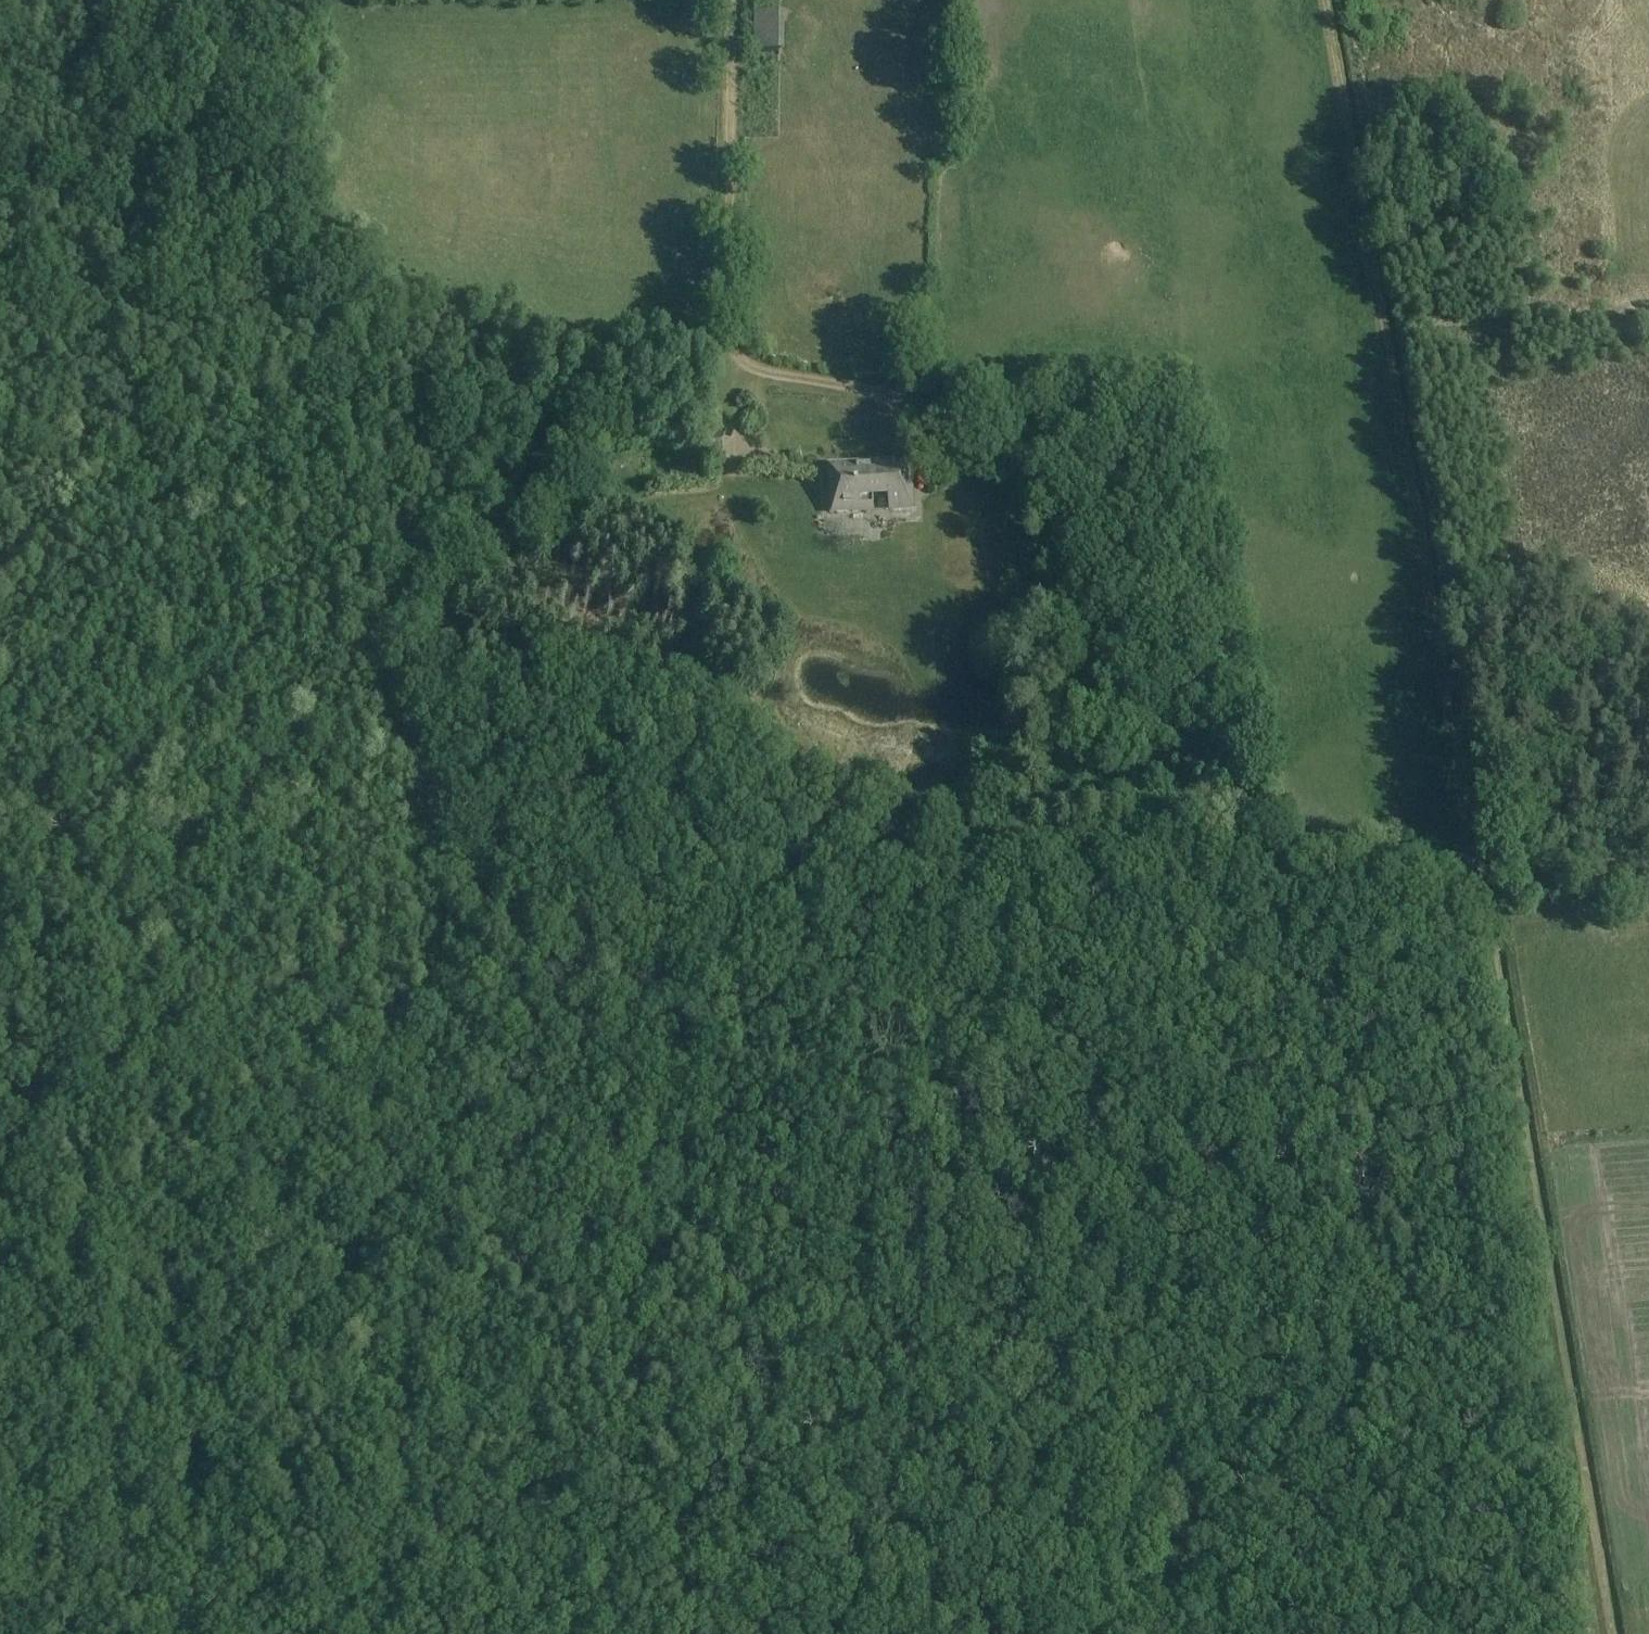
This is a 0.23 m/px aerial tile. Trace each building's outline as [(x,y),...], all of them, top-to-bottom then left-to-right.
[(756,52),(779,52),(779,12),(755,12),(756,52)] [(831,469),(833,510),(872,507),(874,507),(873,500),(888,499),(888,507),(891,507),(910,506),(908,465),(831,469)]
